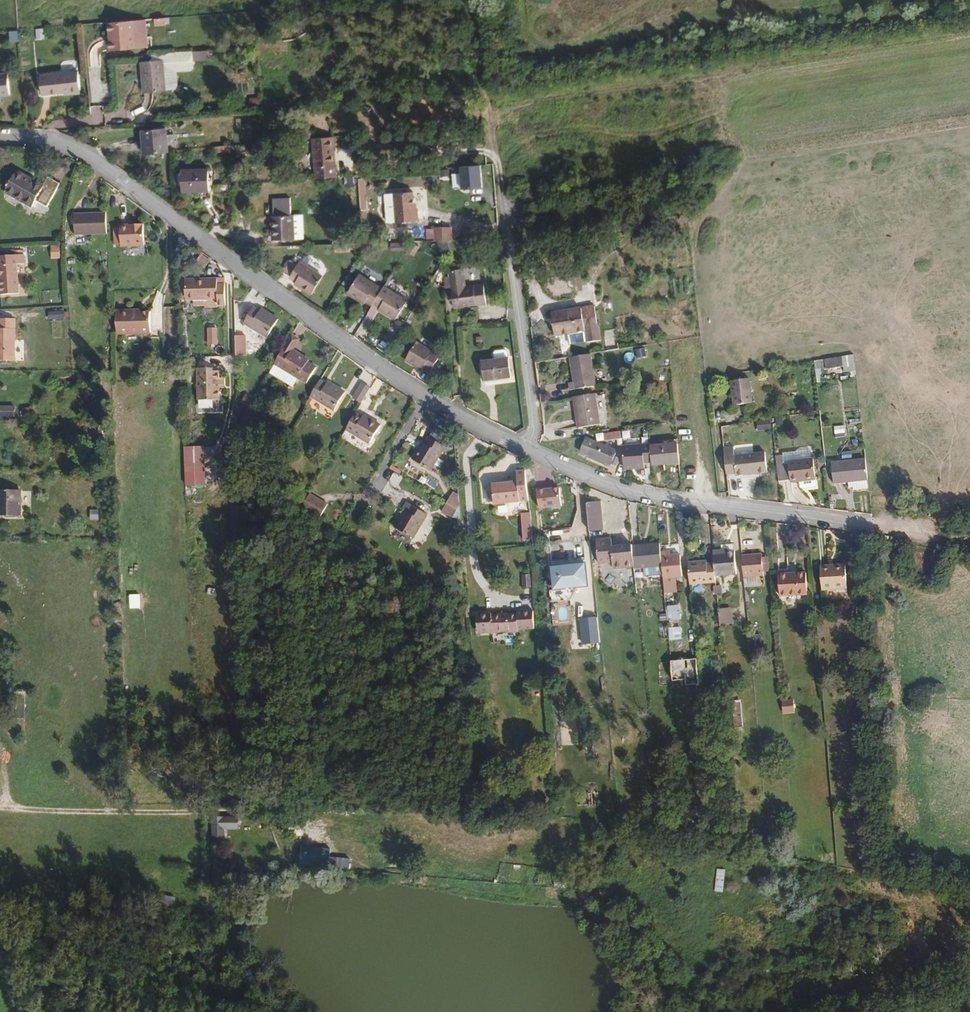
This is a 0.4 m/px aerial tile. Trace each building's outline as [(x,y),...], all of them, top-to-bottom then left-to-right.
[(136,50),(134,22),(106,24),(107,41),(109,52),(136,50)] [(44,40),(44,28),(36,28),(36,41),(44,40)] [(205,61),(205,52),(188,53),(188,62),(205,61)] [(164,93),(162,62),(140,64),(143,94),(164,93)] [(80,91),(78,73),(40,76),(42,96),(65,95),(65,92),(80,91)] [(8,75),(0,76),(0,98),(10,97),(8,75)] [(170,145),(170,135),(170,130),(143,133),(144,151),(171,149),(170,145)] [(337,153),(336,137),(315,139),(319,180),(340,179),(339,168),(334,168),(332,153),(337,153)] [(302,148),(301,140),(292,141),(293,149),(302,148)] [(293,149),(292,141),(274,142),(274,150),(293,149)] [(463,189),(483,188),(481,166),(461,167),(462,174),(463,189)] [(210,194),(210,172),(181,173),(182,195),(210,194)] [(454,190),(463,189),(462,174),(453,175),(454,190)] [(48,209),(59,184),(46,179),(42,188),(13,175),(2,199),(32,212),(36,204),(48,209)] [(418,208),(416,190),(396,192),(399,222),(422,220),(421,207),(418,208)] [(294,240),(293,215),(290,215),(289,198),(275,198),(275,216),(272,215),(273,241),(294,240)] [(88,235),(88,214),(71,215),(72,236),(88,235)] [(104,235),(103,214),(88,214),(88,235),(104,235)] [(141,247),(141,225),(118,226),(118,247),(141,247)] [(452,239),(451,226),(434,226),(435,240),(443,240),(452,239)] [(595,254),(594,244),(587,244),(588,255),(595,254)] [(352,251),(351,245),(336,245),(336,253),(352,253),(352,251)] [(17,265),(24,264),(24,256),(0,258),(0,280),(1,296),(19,295),(17,265)] [(289,276),(297,266),(290,262),(283,272),(289,276)] [(312,297),(323,279),(299,263),(297,266),(289,276),(288,278),(294,282),(293,284),(312,297)] [(488,308),(486,287),(467,287),(466,271),(452,272),(452,277),(454,298),(455,310),(488,308)] [(383,293),(359,277),(347,294),(366,306),(370,301),(375,305),(383,293)] [(225,306),(225,284),(218,284),(217,278),(186,278),(186,280),(187,299),(187,301),(196,301),(196,306),(205,306),(205,301),(218,301),(218,306),(225,306)] [(397,322),(410,304),(387,287),(383,293),(375,305),(380,308),(379,310),(397,322)] [(268,336),(280,319),(261,307),(259,310),(252,305),(243,320),(268,336)] [(606,344),(601,309),(558,316),(561,338),(591,334),(593,346),(606,344)] [(151,333),(151,312),(140,313),(134,313),(134,311),(117,311),(118,333),(151,333)] [(13,319),(0,320),(0,361),(13,361),(13,319)] [(216,327),(207,327),(207,344),(217,343),(216,327)] [(244,335),(235,335),(235,355),(245,355),(244,335)] [(431,373),(441,357),(418,342),(406,360),(424,373),(426,370),(431,373)] [(317,366),(307,361),(309,359),(299,353),(297,356),(290,351),(283,347),(274,362),(298,377),(307,382),(317,366)] [(494,351),(495,358),(509,356),(508,349),(494,351)] [(600,388),(595,356),(574,360),(578,383),(573,384),(574,391),(600,388)] [(855,372),(853,357),(840,359),(843,373),(855,372)] [(839,370),(839,359),(825,362),(825,372),(839,370)] [(510,379),(509,361),(483,362),(485,384),(501,383),(501,380),(510,379)] [(298,377),(274,362),(269,371),(292,386),(298,377)] [(825,372),(825,362),(813,364),(814,373),(825,372)] [(223,386),(222,377),(218,378),(218,371),(197,371),(198,398),(219,398),(218,387),(223,386)] [(335,404),(345,387),(327,376),(325,378),(320,374),(310,389),(335,404)] [(361,398),(370,383),(361,378),(352,392),(361,398)] [(749,407),(746,383),(726,385),(729,410),(749,407)] [(251,394),(255,388),(249,385),(245,390),(251,394)] [(604,425),(600,395),(577,398),(581,429),(604,425)] [(369,441),(382,420),(364,408),(362,411),(355,408),(345,425),(369,441)] [(14,409),(0,409),(0,417),(14,417),(14,409)] [(770,435),(768,424),(756,426),(757,436),(770,435)] [(844,426),(837,427),(838,436),(846,435),(844,426)] [(367,449),(370,442),(345,432),(342,439),(367,449)] [(620,450),(614,448),(617,439),(624,439),(623,432),(609,434),(610,440),(608,445),(590,438),(584,452),(614,465),(620,450)] [(430,471),(445,446),(429,436),(425,443),(422,442),(411,460),(430,471)] [(653,446),(652,444),(625,446),(627,471),(647,469),(647,465),(654,464),(653,446)] [(681,464),(679,444),(664,445),(653,446),(654,464),(654,466),(666,465),(681,464)] [(766,473),(763,451),(734,455),(733,447),(724,448),(725,464),(727,475),(736,474),(736,476),(766,473)] [(205,482),(205,466),(206,466),(206,452),(199,452),(199,466),(188,465),(189,482),(205,482)] [(819,480),(816,457),(791,460),(794,481),(819,480)] [(868,480),(866,459),(832,463),(834,484),(868,480)] [(531,499),(528,469),(520,469),(521,480),(511,481),(511,482),(505,483),(506,481),(495,482),(497,503),(531,499)] [(320,509),(328,495),(312,485),(303,498),(320,509)] [(540,507),(563,505),(561,487),(554,488),(547,489),(547,487),(539,488),(540,507)] [(19,491),(0,491),(0,517),(19,517),(19,491)] [(461,502),(461,497),(453,492),(446,502),(457,509),(461,502)] [(409,538),(425,512),(409,502),(405,508),(403,507),(391,526),(409,538)] [(457,509),(446,502),(441,511),(452,517),(457,509)] [(605,522),(603,502),(589,503),(591,523),(605,522)] [(521,513),(522,523),(530,523),(530,513),(521,513)] [(523,540),(532,539),(530,523),(522,523),(523,540)] [(633,544),(633,542),(614,543),(613,536),(599,537),(601,563),(614,561),(615,567),(635,565),(633,544)] [(661,552),(660,542),(633,544),(635,565),(635,567),(662,565),(661,552)] [(735,573),(734,551),(732,551),(721,552),(721,549),(713,549),(714,562),(715,575),(735,573)] [(682,575),(680,554),(669,555),(669,551),(661,552),(662,565),(664,582),(675,581),(674,576),(682,575)] [(763,572),(760,557),(760,553),(741,555),(743,577),(763,575),(763,572)] [(715,575),(714,562),(706,564),(706,560),(688,561),(690,583),(715,581),(715,575)] [(587,586),(585,562),(572,564),(573,567),(563,568),(563,565),(551,566),(553,589),(565,588),(564,585),(575,584),(575,587),(587,586)] [(844,588),(842,563),(818,565),(820,590),(844,588)] [(805,594),(804,572),(785,573),(784,569),(777,569),(779,596),(805,594)] [(531,586),(531,573),(523,574),(524,587),(531,586)] [(680,617),(679,603),(668,604),(669,618),(678,617),(680,617)] [(731,621),(730,606),(718,607),(719,622),(731,621)] [(534,628),(533,610),(517,611),(517,613),(491,614),(491,613),(477,613),(477,625),(485,625),(485,632),(518,631),(518,628),(534,628)] [(598,616),(581,618),(584,643),(600,641),(598,616)] [(695,659),(670,661),(672,680),(684,679),(684,685),(697,684),(695,659)] [(484,671),(483,662),(471,662),(472,672),(484,671)] [(741,721),(739,700),(730,700),(733,739),(739,739),(741,721)] [(795,712),(794,700),(784,701),(785,713),(795,712)] [(861,716),(861,703),(851,704),(852,717),(861,716)] [(852,717),(851,704),(848,705),(849,720),(862,720),(861,716),(852,717)] [(238,816),(213,815),(213,829),(238,829),(238,816)] [(391,846),(338,845),(338,866),(390,866),(391,846)] [(729,885),(730,876),(740,877),(741,866),(723,864),(721,885),(729,885)]
